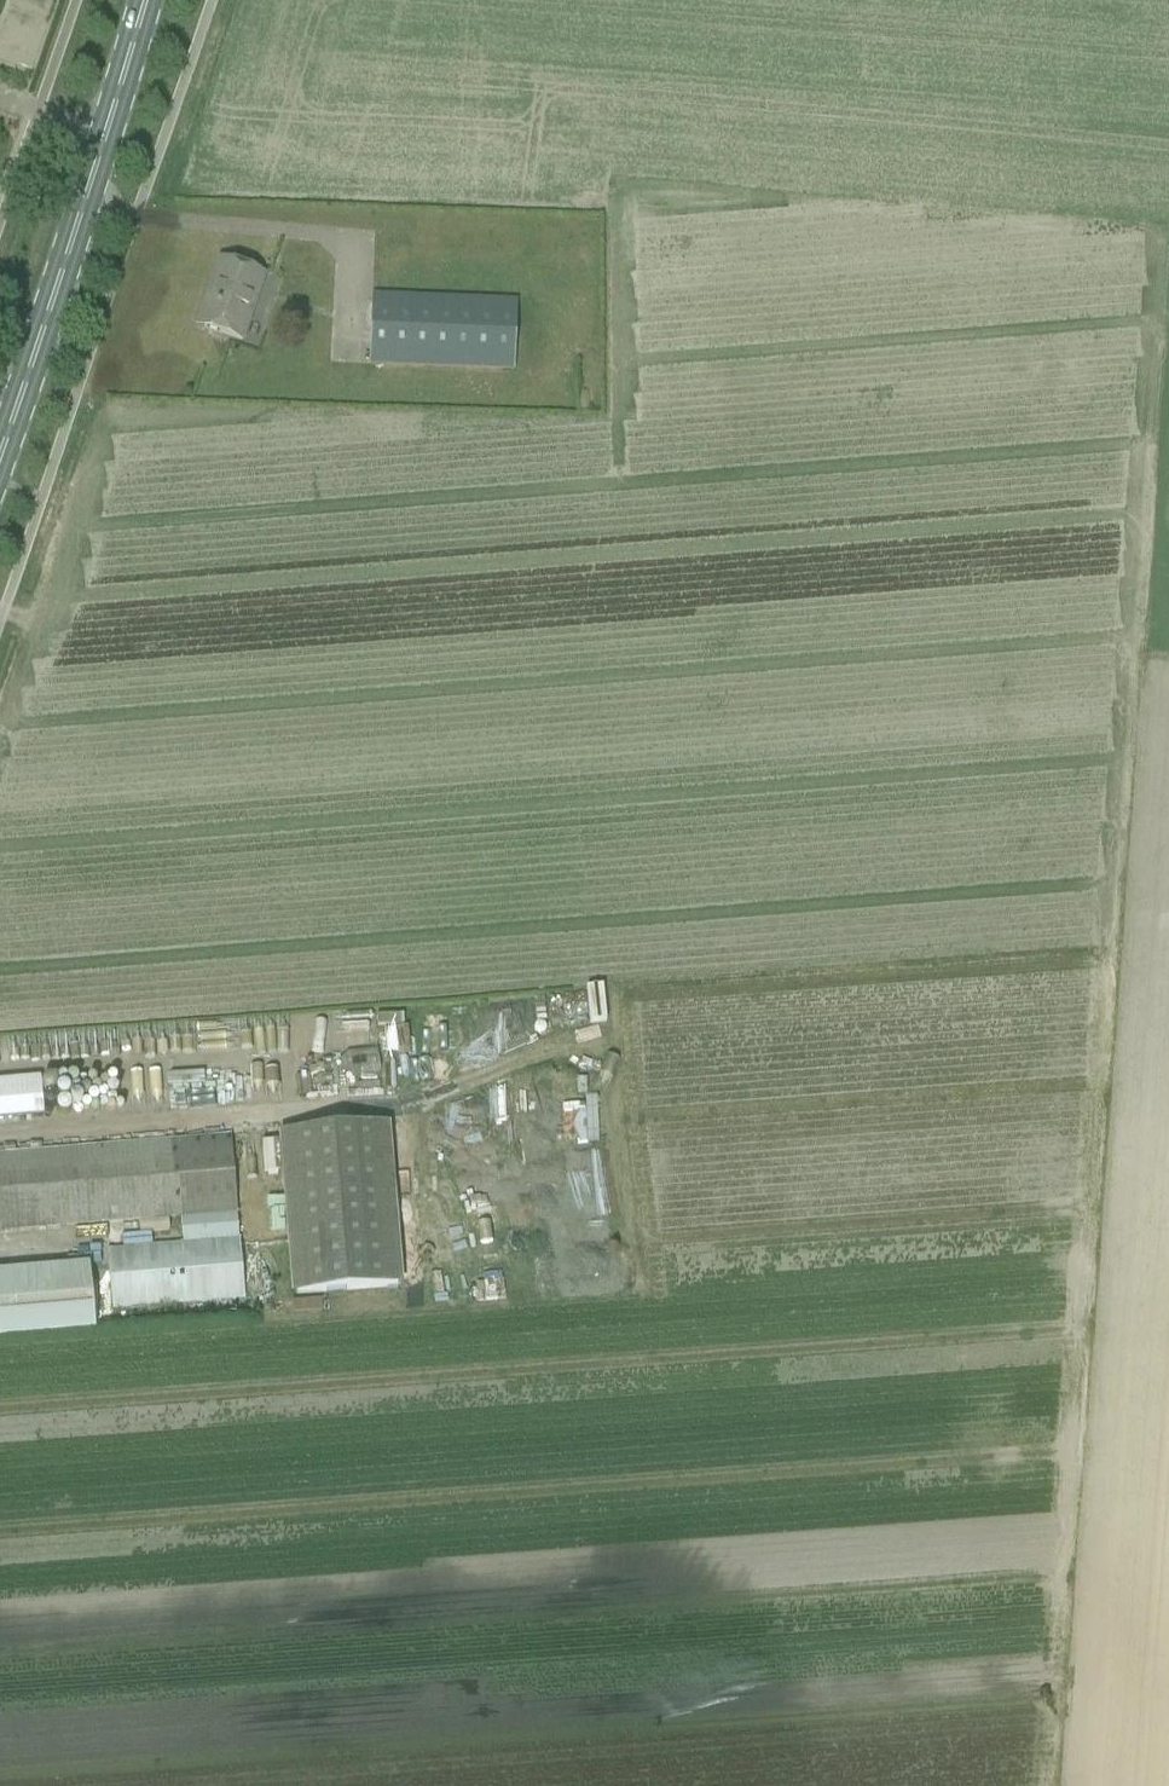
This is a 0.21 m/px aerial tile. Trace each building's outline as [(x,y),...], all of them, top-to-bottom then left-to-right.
[(203,328),(220,334),(241,340),(261,276),(242,269),(219,262),(211,284),(217,286),(203,328)] [(367,365),(513,371),(515,299),(371,293),(367,365)] [(42,1114),(39,1079),(0,1082),(0,1117),(42,1114)] [(386,1124),(277,1133),(291,1296),(400,1285),(386,1124)] [(179,1216),(181,1244),(105,1250),(111,1312),(244,1300),(228,1136),(0,1156),(0,1232),(179,1216)] [(460,1208),(462,1230),(501,1226),(498,1205),(460,1208)] [(93,1331),(87,1264),(0,1271),(0,1340),(93,1331)]
